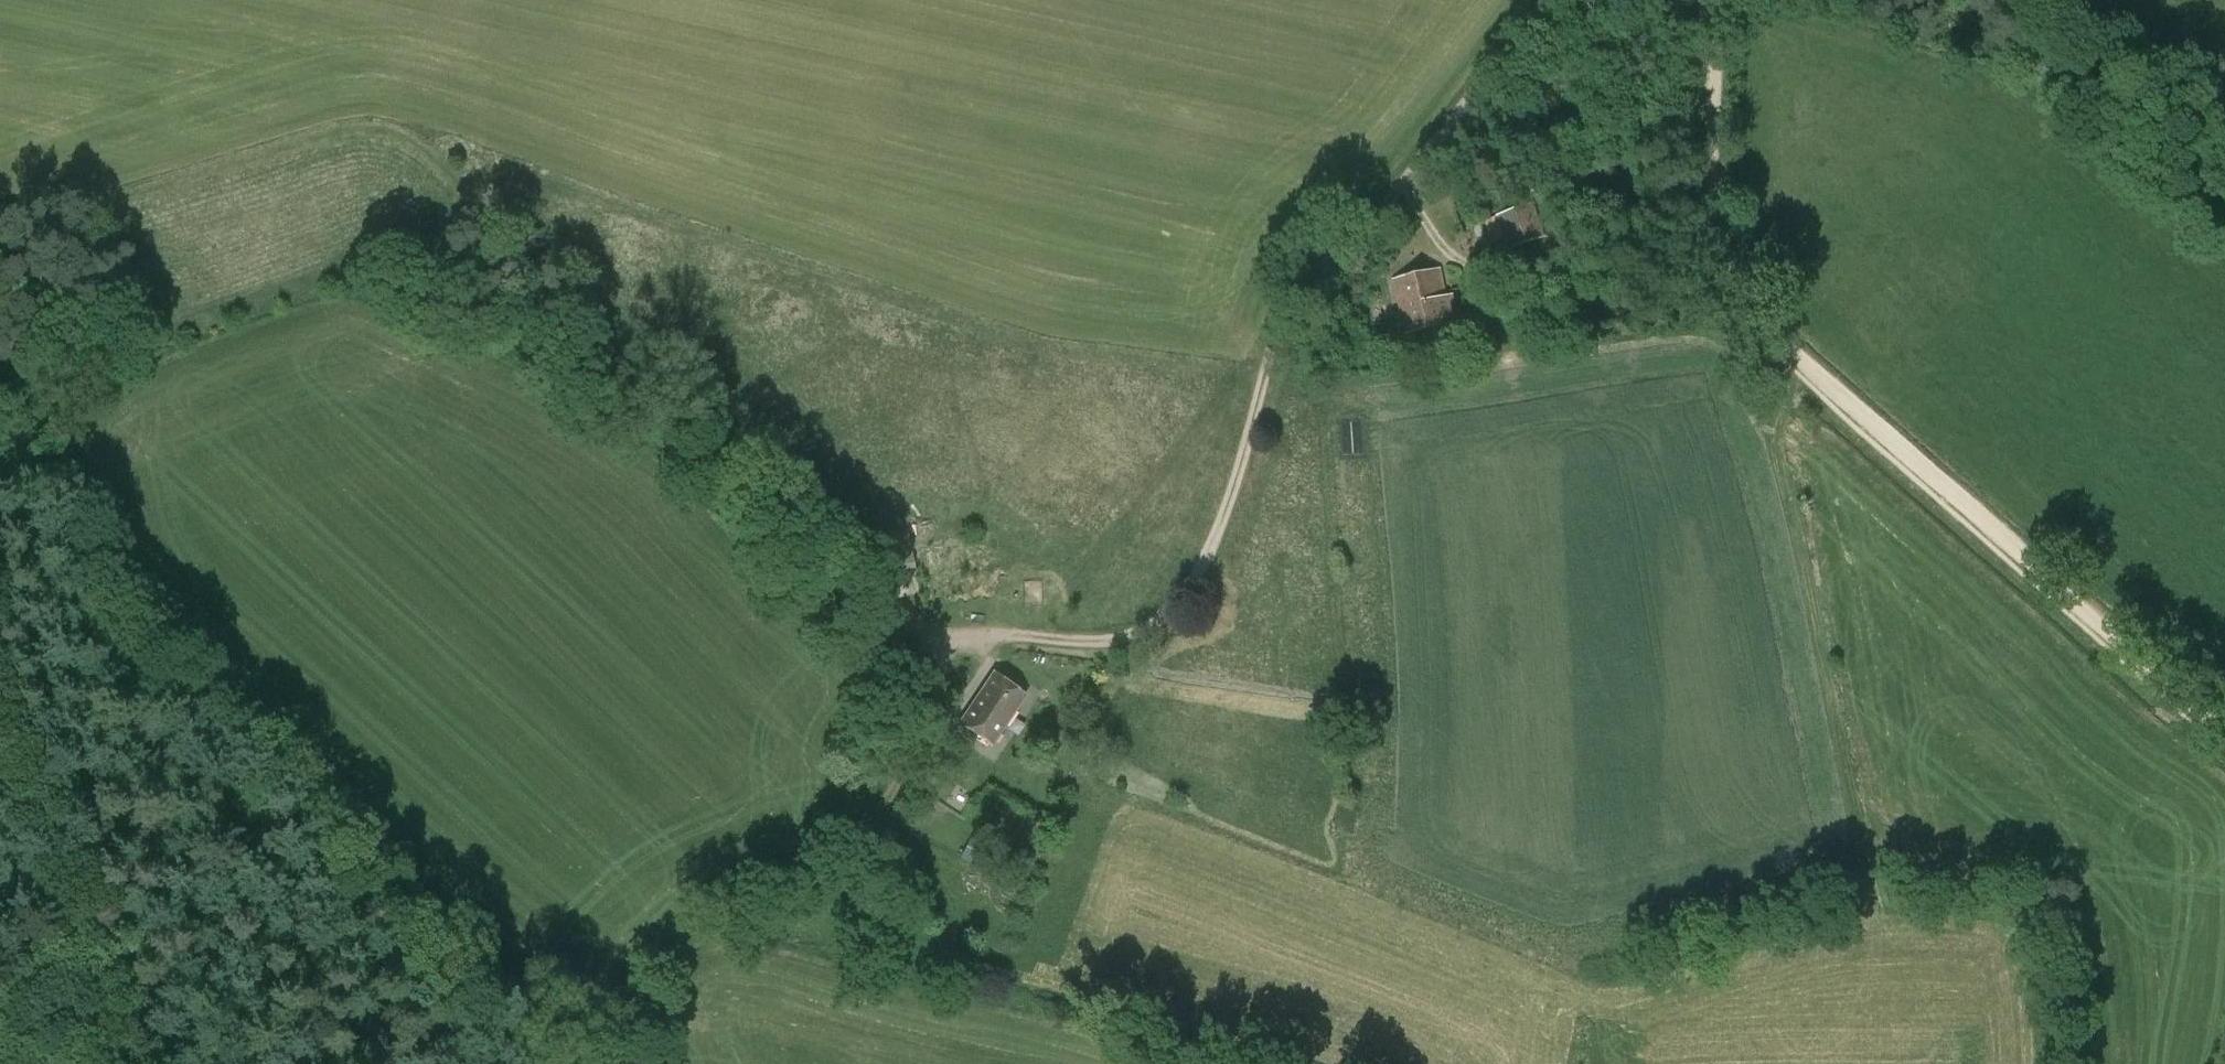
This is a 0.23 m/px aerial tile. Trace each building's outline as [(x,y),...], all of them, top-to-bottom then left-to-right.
[(1546,238),(1534,203),(1497,218),(1509,250),(1546,238)] [(1440,270),(1394,281),(1406,333),(1458,322),(1452,295),(1446,296),(1440,270)] [(905,530),(871,536),(877,574),(912,568),(905,530)] [(960,723),(992,745),(1025,696),(993,674),(960,723)]
